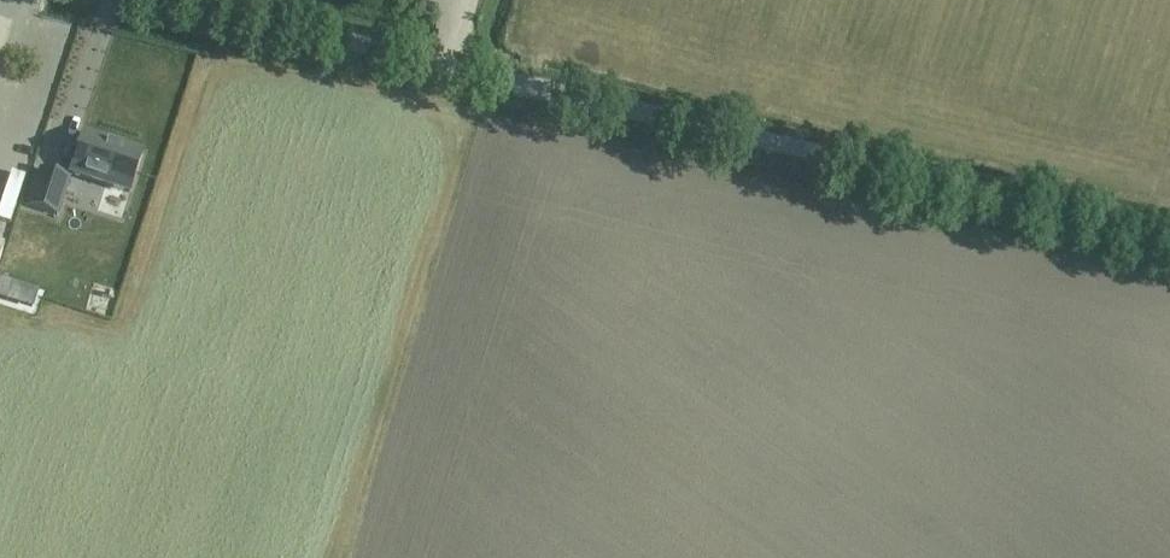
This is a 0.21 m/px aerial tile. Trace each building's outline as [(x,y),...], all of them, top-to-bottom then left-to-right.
[(14,50),(13,31),(0,31),(0,50),(14,50)] [(83,135),(75,158),(70,174),(130,193),(143,154),(83,135)] [(41,170),(29,207),(57,216),(69,180),(41,170)]
